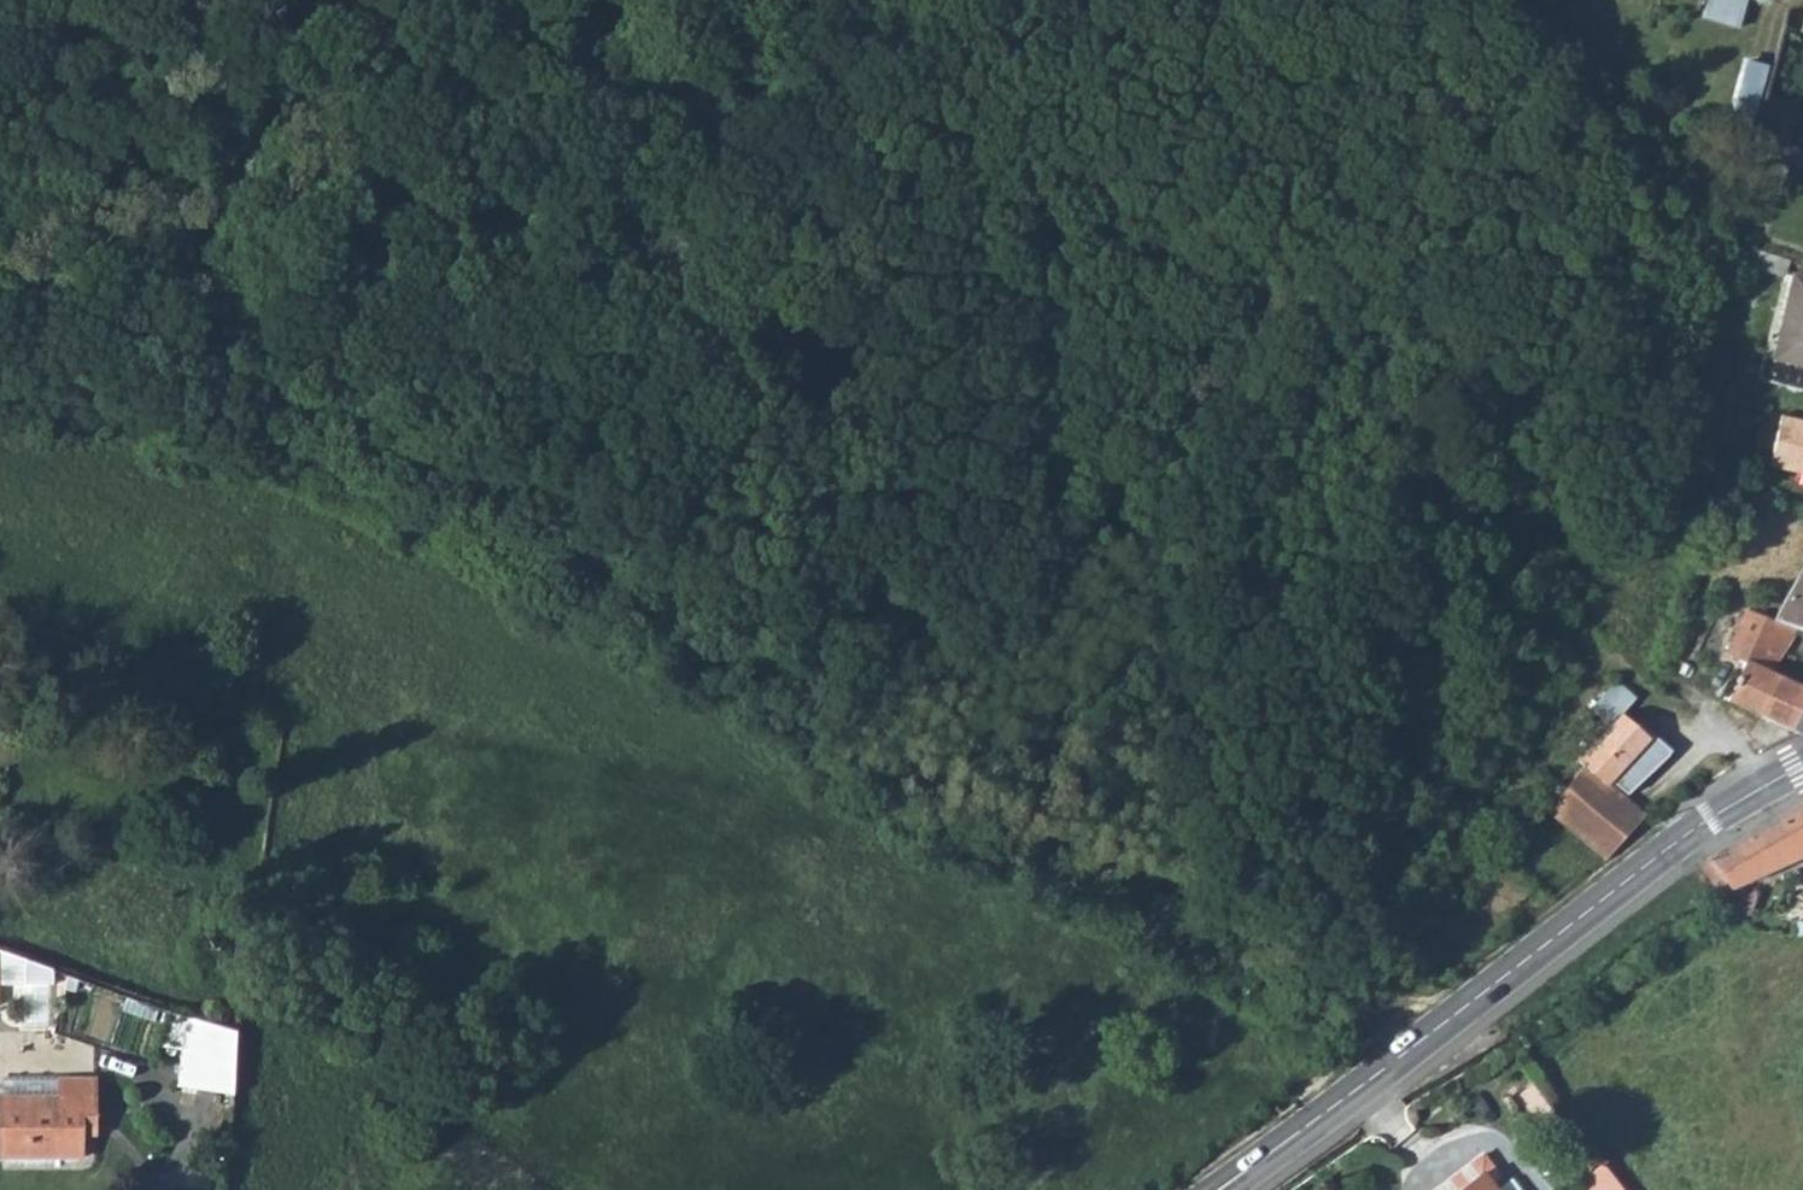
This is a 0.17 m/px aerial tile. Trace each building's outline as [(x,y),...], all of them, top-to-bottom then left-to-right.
[(1705,16),(1742,25),(1748,0),(1709,0),(1705,16)] [(1764,93),(1754,127),(1786,143),(1795,103),(1764,93)] [(1797,279),(1778,357),(1761,353),(1755,376),(1802,388),(1802,281),(1797,279)] [(1778,410),(1768,462),(1802,469),(1802,415),(1778,410)] [(1777,612),(1802,621),(1802,582),(1795,579),(1777,612)] [(1730,696),(1764,711),(1782,671),(1775,668),(1802,625),(1802,621),(1777,612),(1744,599),(1727,651),(1746,659),(1730,696)] [(1589,748),(1593,751),(1615,774),(1619,770),(1658,730),(1633,704),(1647,689),(1627,669),(1600,695),(1620,715),(1589,748)] [(1764,711),(1802,728),(1802,680),(1782,671),(1764,711)] [(1658,730),(1619,770),(1635,787),(1675,747),(1658,730)] [(1579,767),(1552,794),(1607,850),(1651,809),(1615,774),(1593,751),(1579,767)] [(1708,858),(1730,889),(1802,856),(1802,802),(1783,813),(1708,858)] [(1794,922),(1793,936),(1802,936),(1802,923),(1794,922)] [(9,982),(40,983),(40,967),(0,953),(0,982),(9,982)] [(40,983),(9,982),(8,1027),(39,1028),(40,983)] [(227,1034),(197,1024),(193,1074),(171,1075),(170,1100),(223,1103),(227,1034)] [(76,1160),(77,1137),(92,1136),(91,1080),(55,1080),(54,1098),(0,1098),(0,1159),(76,1160)] [(1602,1163),(1584,1177),(1593,1189),(1623,1189),(1602,1163)] [(1460,1189),(1493,1189),(1481,1174),(1460,1189)] [(1511,1179),(1496,1189),(1520,1189),(1511,1179)]
